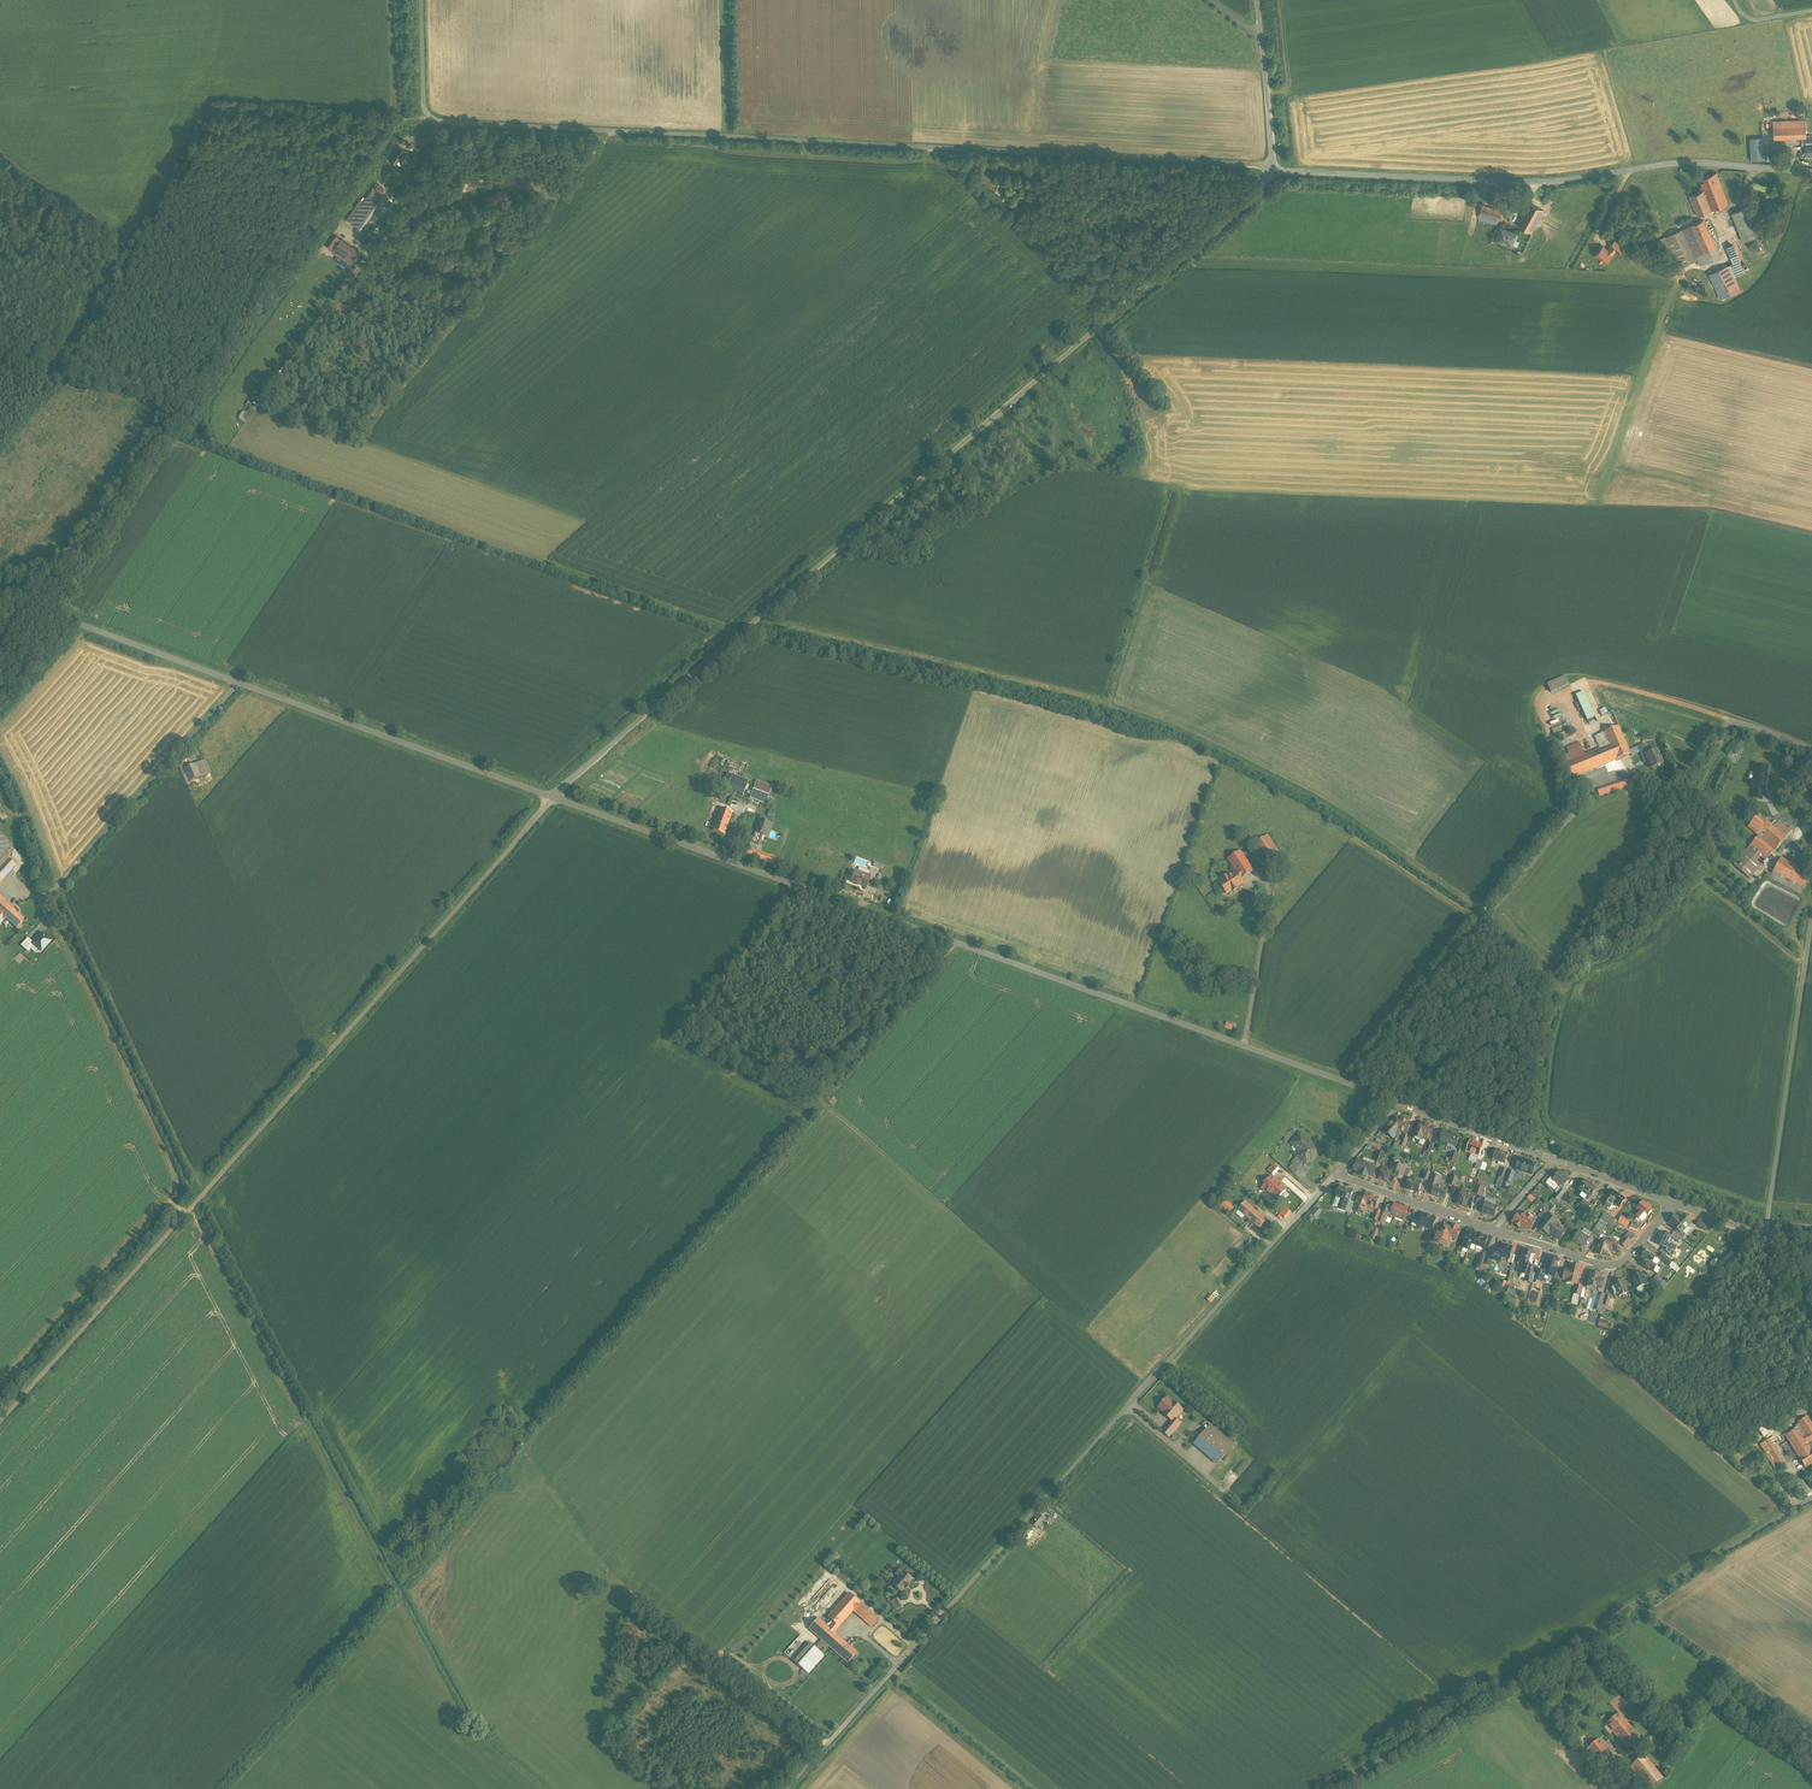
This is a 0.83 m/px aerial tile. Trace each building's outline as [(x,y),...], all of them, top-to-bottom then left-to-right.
[(1806,120),(1773,121),(1774,139),(1806,137),(1806,120)] [(1763,137),(1751,138),(1752,159),(1764,159),(1763,137)] [(405,149),(398,145),(389,160),(395,164),(405,149)] [(419,158),(408,151),(401,163),(412,170),(419,158)] [(1716,172),(1700,179),(1704,190),(1690,195),(1698,215),(1729,203),(1716,172)] [(385,188),(379,184),(375,190),(381,194),(385,188)] [(381,194),(375,190),(370,196),(370,197),(376,201),(381,194)] [(370,196),(368,195),(364,201),(366,203),(374,208),(378,202),(376,201),(370,197),(370,196)] [(1529,202),(1517,224),(1532,233),(1538,222),(1544,210),(1529,202)] [(374,208),(366,203),(352,223),(362,229),(376,209),(374,208)] [(1502,211),(1483,205),(1482,207),(1479,219),(1497,224),(1502,211)] [(1744,208),(1733,213),(1744,241),(1755,237),(1744,208)] [(1704,219),(1687,227),(1700,254),(1716,247),(1704,219)] [(1517,233),(1501,227),(1499,234),(1497,239),(1512,245),(1517,233)] [(1716,247),(1700,254),(1687,227),(1682,230),(1682,232),(1695,260),(1698,259),(1700,264),(1703,263),(1704,264),(1707,262),(1707,263),(1720,257),(1716,247)] [(1687,259),(1676,235),(1682,232),(1682,230),(1667,236),(1681,266),(1692,261),(1690,257),(1687,259)] [(1695,260),(1682,232),(1676,235),(1687,259),(1690,257),(1692,261),(1695,260)] [(327,248),(333,252),(341,239),(335,235),(327,248)] [(1679,264),(1667,236),(1659,240),(1667,257),(1669,256),(1674,266),(1679,264)] [(359,251),(341,239),(333,252),(351,263),(359,251)] [(1623,248),(1615,240),(1609,245),(1610,246),(1615,251),(1618,254),(1623,248)] [(1613,254),(1603,245),(1594,255),(1603,265),(1613,254)] [(1729,265),(1710,274),(1721,298),(1740,289),(1729,265)] [(1567,687),(1564,679),(1547,686),(1550,694),(1567,687)] [(1564,713),(1565,710),(1564,707),(1562,704),(1560,702),(1556,702),(1553,702),(1550,704),(1549,707),(1548,710),(1549,714),(1551,716),(1553,718),(1557,719),(1560,718),(1563,716),(1564,713)] [(1568,723),(1552,730),(1555,735),(1570,728),(1568,723)] [(1601,750),(1586,756),(1583,748),(1564,756),(1573,778),(1631,754),(1619,727),(1595,737),(1601,750)] [(1570,728),(1555,735),(1556,739),(1572,733),(1570,728)] [(1657,750),(1649,754),(1645,746),(1642,747),(1642,746),(1639,747),(1644,760),(1645,759),(1647,762),(1649,762),(1652,769),(1663,764),(1657,750)] [(714,759),(710,767),(715,769),(719,762),(714,759)] [(196,764),(185,769),(190,782),(202,777),(196,764)] [(1768,768),(1754,766),(1751,788),(1765,789),(1768,768)] [(751,775),(731,767),(728,773),(724,772),(718,786),(766,804),(772,786),(750,778),(751,775)] [(1626,780),(1598,790),(1599,795),(1628,786),(1626,780)] [(1763,791),(1754,790),(1753,799),(1762,800),(1763,791)] [(721,808),(713,831),(725,835),(733,812),(721,808)] [(1758,836),(1734,865),(1750,879),(1786,837),(1774,827),(1759,814),(1748,827),(1758,836)] [(771,824),(760,820),(753,837),(761,840),(763,835),(767,836),(771,824)] [(1791,832),(1779,822),(1774,827),(1786,837),(1791,832)] [(1284,859),(1268,834),(1257,841),(1273,866),(1284,859)] [(12,846),(0,835),(0,859),(12,846)] [(776,858),(749,847),(746,854),(774,864),(776,858)] [(1241,852),(1229,859),(1237,872),(1238,871),(1243,878),(1253,871),(1241,852)] [(0,860),(0,883),(16,865),(5,855),(0,860)] [(1811,875),(1781,858),(1770,878),(1801,895),(1811,875)] [(870,871),(860,867),(858,872),(868,875),(870,871)] [(878,870),(871,868),(870,871),(868,875),(871,876),(871,877),(875,878),(878,870)] [(858,872),(855,871),(855,870),(854,870),(853,870),(850,876),(853,877),(852,881),(867,887),(871,877),(871,876),(868,875),(858,872)] [(1237,872),(1228,877),(1223,879),(1224,880),(1220,882),(1227,893),(1232,890),(1233,892),(1238,888),(1237,887),(1243,883),(1241,879),(1243,878),(1238,871),(1237,872)] [(0,897),(0,924),(2,922),(2,923),(5,919),(5,920),(6,919),(14,911),(15,910),(0,897)] [(14,911),(6,919),(10,923),(16,928),(24,920),(14,911)] [(1411,1123),(1396,1118),(1392,1123),(1391,1123),(1388,1127),(1385,1131),(1386,1131),(1393,1137),(1394,1136),(1397,1130),(1400,1131),(1407,1133),(1411,1123)] [(1435,1128),(1422,1123),(1420,1128),(1418,1127),(1417,1127),(1414,1137),(1415,1137),(1415,1138),(1416,1139),(1419,1140),(1421,1140),(1421,1139),(1423,1140),(1424,1137),(1428,1139),(1428,1137),(1431,1138),(1435,1128)] [(1460,1137),(1443,1131),(1439,1141),(1448,1144),(1446,1150),(1451,1152),(1453,1146),(1456,1147),(1460,1137)] [(1321,1150),(1301,1134),(1293,1144),(1294,1143),(1298,1146),(1297,1147),(1302,1152),(1298,1156),(1297,1155),(1297,1156),(1298,1156),(1296,1159),(1300,1163),(1302,1160),(1307,1164),(1311,1160),(1312,1160),(1311,1159),(1316,1154),(1317,1155),(1321,1150)] [(1402,1142),(1396,1140),(1393,1148),(1404,1152),(1406,1147),(1405,1147),(1408,1139),(1403,1137),(1402,1142)] [(1483,1145),(1470,1140),(1466,1152),(1479,1156),(1483,1145)] [(1434,1144),(1429,1142),(1423,1159),(1428,1161),(1431,1152),(1434,1144)] [(1501,1151),(1496,1149),(1493,1159),(1505,1164),(1508,1154),(1501,1151)] [(1379,1151),(1375,1161),(1376,1161),(1381,1163),(1385,1153),(1379,1151)] [(1458,1153),(1453,1151),(1449,1161),(1454,1163),(1458,1153)] [(1531,1162),(1524,1160),(1520,1158),(1516,1169),(1532,1174),(1536,1164),(1531,1162)] [(1300,1163),(1296,1159),(1292,1164),(1298,1169),(1302,1164),(1300,1163)] [(1368,1164),(1364,1162),(1363,1161),(1360,1160),(1359,1160),(1357,1164),(1356,1163),(1354,1170),(1360,1172),(1359,1175),(1367,1177),(1368,1175),(1372,1177),(1372,1176),(1376,1167),(1374,1166),(1368,1164)] [(1478,1160),(1475,1169),(1480,1170),(1483,1161),(1478,1160)] [(1381,1163),(1376,1161),(1374,1166),(1376,1167),(1372,1176),(1376,1178),(1376,1177),(1378,1172),(1382,1163),(1381,1163)] [(1280,1170),(1273,1164),(1267,1171),(1274,1177),(1280,1170)] [(1390,1171),(1383,1168),(1384,1168),(1383,1168),(1381,1173),(1378,1172),(1376,1177),(1379,1178),(1379,1179),(1392,1184),(1395,1176),(1397,1177),(1397,1178),(1398,1178),(1400,1175),(1403,1167),(1401,1166),(1394,1164),(1393,1165),(1392,1168),(1392,1169),(1392,1170),(1390,1171)] [(1508,1170),(1504,1180),(1512,1183),(1516,1173),(1508,1170)] [(1426,1171),(1423,1179),(1428,1181),(1431,1173),(1426,1171)] [(1564,1174),(1560,1171),(1553,1179),(1552,1180),(1560,1187),(1561,1188),(1563,1189),(1570,1180),(1564,1175),(1564,1174)] [(1441,1179),(1431,1175),(1428,1184),(1435,1186),(1436,1184),(1439,1185),(1441,1179)] [(1276,1181),(1271,1176),(1262,1187),(1262,1188),(1261,1189),(1266,1193),(1267,1192),(1269,1194),(1270,1193),(1272,1191),(1273,1190),(1274,1189),(1277,1185),(1279,1183),(1280,1182),(1277,1179),(1276,1181)] [(1453,1176),(1450,1185),(1455,1187),(1458,1178),(1453,1176)] [(1553,1179),(1551,1177),(1546,1184),(1556,1192),(1560,1187),(1552,1180),(1553,1179)] [(1422,1183),(1409,1178),(1405,1189),(1410,1191),(1411,1190),(1418,1192),(1422,1183)] [(1596,1188),(1586,1180),(1579,1190),(1589,1198),(1596,1188)] [(1283,1184),(1280,1182),(1279,1183),(1277,1185),(1274,1189),(1273,1190),(1272,1191),(1270,1193),(1269,1194),(1272,1196),(1271,1197),(1276,1201),(1277,1200),(1286,1190),(1281,1185),(1283,1184)] [(1439,1185),(1436,1184),(1435,1186),(1432,1195),(1445,1199),(1449,1189),(1439,1185)] [(1484,1188),(1478,1186),(1475,1194),(1481,1196),(1484,1188)] [(1353,1191),(1340,1187),(1336,1197),(1341,1199),(1337,1209),(1347,1212),(1350,1202),(1349,1201),(1353,1191)] [(1561,1188),(1553,1198),(1558,1202),(1565,1193),(1562,1190),(1563,1189),(1561,1188)] [(1475,1195),(1463,1191),(1458,1204),(1470,1209),(1475,1195)] [(1619,1195),(1615,1192),(1609,1200),(1613,1204),(1614,1203),(1619,1207),(1625,1199),(1619,1195)] [(1364,1201),(1361,1200),(1361,1199),(1359,1204),(1358,1204),(1358,1205),(1355,1212),(1364,1215),(1366,1208),(1368,1207),(1368,1206),(1375,1208),(1374,1209),(1375,1210),(1379,1198),(1366,1194),(1364,1201)] [(1591,1205),(1584,1200),(1580,1205),(1583,1207),(1587,1210),(1588,1210),(1591,1205)] [(1230,1212),(1234,1207),(1225,1201),(1221,1206),(1230,1212)] [(1266,1220),(1245,1202),(1239,1210),(1260,1228),(1266,1220)] [(1498,1207),(1486,1202),(1482,1212),(1495,1217),(1498,1207)] [(1643,1202),(1637,1209),(1640,1212),(1646,1218),(1653,1210),(1649,1206),(1650,1205),(1648,1203),(1647,1204),(1643,1202)] [(1408,1209),(1395,1204),(1393,1208),(1388,1206),(1385,1213),(1387,1214),(1391,1215),(1390,1216),(1395,1218),(1403,1221),(1404,1221),(1403,1220),(1404,1219),(1406,1213),(1407,1213),(1408,1209)] [(1292,1213),(1285,1207),(1279,1213),(1286,1220),(1292,1213)] [(1583,1207),(1578,1213),(1584,1215),(1588,1210),(1587,1210),(1583,1207)] [(1544,1209),(1538,1216),(1543,1220),(1544,1219),(1549,1213),(1544,1209)] [(1377,1210),(1373,1219),(1378,1221),(1381,1211),(1377,1210)] [(1382,1212),(1378,1221),(1384,1223),(1387,1214),(1385,1213),(1382,1212)] [(1640,1212),(1636,1217),(1637,1218),(1634,1222),(1638,1226),(1642,1221),(1643,1222),(1646,1218),(1640,1212)] [(1525,1213),(1522,1217),(1518,1215),(1513,1223),(1523,1230),(1525,1227),(1529,1230),(1536,1221),(1525,1213)] [(1436,1219),(1423,1215),(1419,1225),(1420,1225),(1419,1228),(1424,1230),(1425,1227),(1432,1229),(1436,1219)] [(1610,1215),(1604,1223),(1612,1225),(1616,1220),(1610,1215)] [(1683,1216),(1680,1219),(1676,1215),(1670,1222),(1676,1228),(1681,1233),(1683,1231),(1688,1226),(1689,1227),(1691,1224),(1683,1216)] [(1551,1217),(1550,1217),(1547,1221),(1541,1229),(1548,1234),(1550,1232),(1559,1240),(1566,1232),(1556,1224),(1557,1223),(1551,1217)] [(1574,1225),(1568,1220),(1565,1225),(1570,1229),(1574,1225)] [(1642,1221),(1638,1226),(1639,1227),(1642,1229),(1646,1224),(1643,1222),(1642,1221)] [(1714,1226),(1699,1221),(1697,1227),(1695,1226),(1691,1224),(1695,1226),(1710,1231),(1714,1226)] [(1638,1226),(1634,1222),(1629,1227),(1637,1230),(1639,1227),(1638,1226)] [(1440,1239),(1433,1236),(1431,1240),(1447,1246),(1451,1237),(1457,1239),(1461,1230),(1458,1229),(1458,1228),(1452,1225),(1452,1227),(1445,1225),(1446,1226),(1443,1234),(1442,1233),(1440,1239)] [(1683,1231),(1681,1233),(1676,1228),(1674,1232),(1682,1238),(1686,1234),(1683,1231)] [(1602,1233),(1597,1229),(1592,1235),(1598,1239),(1602,1233)] [(1442,1233),(1435,1230),(1433,1236),(1440,1239),(1442,1233)] [(1590,1239),(1579,1231),(1573,1240),(1584,1248),(1590,1239)] [(1433,1234),(1428,1232),(1424,1241),(1430,1243),(1433,1234)] [(1636,1235),(1629,1232),(1625,1236),(1631,1241),(1636,1235)] [(1659,1236),(1656,1244),(1664,1248),(1665,1248),(1667,1244),(1671,1237),(1661,1232),(1659,1236)] [(1468,1233),(1464,1244),(1470,1246),(1471,1244),(1474,1235),(1468,1233)] [(1482,1236),(1475,1234),(1474,1235),(1471,1244),(1477,1246),(1483,1248),(1487,1238),(1482,1236)] [(1631,1241),(1625,1236),(1622,1239),(1623,1241),(1621,1244),(1625,1247),(1631,1241)] [(1619,1243),(1607,1239),(1606,1242),(1604,1248),(1609,1250),(1616,1252),(1619,1243)] [(1606,1242),(1601,1240),(1600,1244),(1599,1244),(1598,1248),(1597,1247),(1595,1254),(1603,1256),(1607,1257),(1609,1250),(1604,1248),(1606,1242)] [(1669,1245),(1667,1244),(1665,1248),(1664,1248),(1664,1250),(1672,1257),(1677,1247),(1670,1243),(1669,1245)] [(1512,1247),(1503,1244),(1500,1256),(1509,1259),(1510,1256),(1511,1256),(1512,1253),(1511,1253),(1512,1247)] [(1534,1253),(1523,1250),(1521,1258),(1520,1263),(1532,1266),(1534,1259),(1533,1259),(1534,1253)] [(1656,1256),(1646,1250),(1641,1259),(1645,1261),(1642,1266),(1653,1272),(1656,1266),(1652,1263),(1656,1256)] [(1486,1256),(1480,1254),(1475,1268),(1480,1270),(1486,1256)] [(1672,1262),(1662,1254),(1660,1258),(1669,1266),(1672,1262)] [(1559,1260),(1549,1257),(1548,1260),(1546,1260),(1544,1266),(1546,1267),(1545,1272),(1544,1275),(1554,1277),(1557,1266),(1559,1265),(1560,1262),(1559,1260)] [(1571,1265),(1570,1270),(1565,1269),(1563,1280),(1567,1281),(1567,1283),(1576,1285),(1577,1285),(1581,1268),(1571,1265)] [(1545,1272),(1536,1269),(1536,1271),(1534,1278),(1534,1279),(1542,1282),(1544,1275),(1545,1272)] [(1601,1275),(1591,1272),(1588,1285),(1600,1289),(1602,1283),(1599,1282),(1601,1275)] [(1642,1273),(1632,1277),(1636,1288),(1646,1284),(1642,1273)] [(1663,1282),(1657,1276),(1654,1279),(1660,1285),(1663,1282)] [(1660,1285),(1654,1279),(1650,1283),(1656,1289),(1657,1289),(1660,1285)] [(1623,1280),(1613,1284),(1618,1297),(1628,1293),(1623,1280)] [(1660,1285),(1657,1289),(1656,1289),(1655,1290),(1659,1294),(1664,1288),(1660,1285)] [(1518,1290),(1510,1287),(1508,1293),(1516,1297),(1518,1291),(1519,1291),(1520,1290),(1518,1289),(1518,1290)] [(1542,1295),(1533,1292),(1530,1302),(1539,1305),(1542,1295)] [(1216,1298),(1211,1293),(1206,1299),(1211,1303),(1216,1298)] [(1606,1295),(1598,1293),(1595,1302),(1603,1305),(1606,1295)] [(1677,1330),(1671,1325),(1667,1331),(1673,1336),(1677,1330)] [(1762,1376),(1754,1370),(1751,1373),(1758,1380),(1762,1376)] [(1173,1402),(1167,1398),(1159,1407),(1165,1412),(1164,1413),(1172,1421),(1173,1421),(1175,1419),(1177,1417),(1178,1416),(1181,1414),(1180,1413),(1183,1410),(1173,1402)] [(1786,1436),(1799,1457),(1811,1450),(1807,1443),(1811,1440),(1811,1425),(1807,1417),(1798,1422),(1800,1425),(1796,1427),(1797,1429),(1786,1436)] [(1172,1421),(1163,1431),(1169,1436),(1180,1423),(1175,1419),(1173,1421),(1172,1421)] [(1235,1445),(1210,1425),(1193,1444),(1217,1465),(1235,1445)] [(1774,1436),(1761,1444),(1776,1469),(1785,1463),(1773,1445),(1778,1442),(1774,1436)] [(1799,1457),(1806,1468),(1811,1464),(1811,1449),(1811,1450),(1799,1457)] [(1040,1515),(1032,1524),(1036,1528),(1044,1519),(1040,1515)] [(900,1570),(896,1574),(899,1577),(893,1584),(901,1591),(905,1587),(906,1588),(910,1584),(908,1583),(912,1579),(904,1572),(903,1573),(900,1570)] [(849,1593),(828,1617),(834,1623),(830,1628),(834,1632),(853,1610),(860,1603),(849,1593)] [(899,1598),(892,1601),(896,1610),(903,1607),(899,1598)] [(879,1619),(860,1603),(853,1610),(872,1627),(879,1619)] [(830,1628),(819,1618),(809,1629),(822,1640),(829,1646),(848,1663),(857,1653),(834,1632),(830,1628)] [(811,1644),(795,1662),(809,1674),(824,1656),(822,1654),(829,1646),(822,1640),(815,1648),(811,1644)] [(1641,1737),(1619,1713),(1607,1724),(1625,1744),(1628,1748),(1629,1748),(1641,1737)] [(1617,1761),(1598,1739),(1587,1749),(1607,1770),(1617,1761)] [(1804,1756),(1811,1761),(1811,1756),(1810,1754),(1811,1751),(1811,1747),(1811,1746),(1804,1756)] [(1644,1755),(1631,1766),(1650,1788),(1663,1778),(1644,1755)] [(1670,1771),(1670,1768),(1670,1766),(1668,1764),(1666,1763),(1664,1762),(1662,1763),(1660,1764),(1658,1766),(1658,1769),(1658,1771),(1660,1773),(1662,1774),(1664,1775),(1666,1774),(1668,1773),(1670,1771)] [(1625,1781),(1617,1786),(1619,1788),(1631,1788),(1625,1781)]
